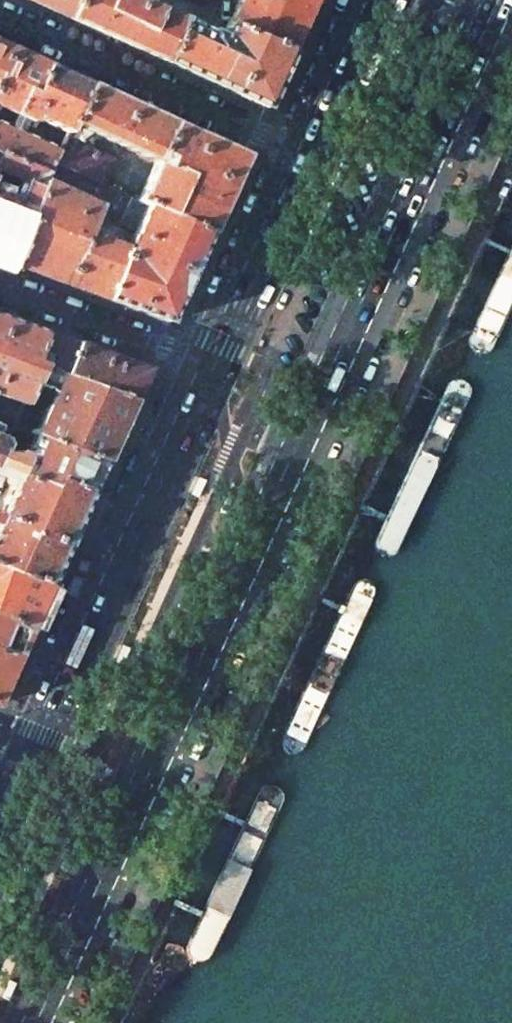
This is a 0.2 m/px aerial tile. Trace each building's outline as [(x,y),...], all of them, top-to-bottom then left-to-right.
[(64,16),(69,18),(77,0),(30,0),(64,16)] [(140,0),(77,0),(69,18),(121,41),(165,62),(184,20),(140,0)] [(314,0),(239,0),(229,20),(292,48),(314,0)] [(292,48),(229,20),(223,35),(220,36),(184,20),(165,62),(220,86),(266,108),(280,76),(293,49),(292,48)] [(9,48),(0,44),(0,70),(9,48)] [(9,48),(0,70),(0,106),(22,116),(20,122),(36,128),(39,119),(68,132),(89,85),(47,65),(9,48)] [(134,105),(89,85),(68,132),(66,137),(91,148),(97,135),(155,161),(172,122),(134,105)] [(4,152),(51,171),(55,163),(61,148),(0,121),(0,150),(4,152)] [(155,161),(137,200),(208,233),(244,155),(172,122),(155,161)] [(91,148),(66,137),(61,148),(55,163),(103,185),(115,159),(91,148)] [(0,163),(0,260),(10,264),(47,181),(51,171),(4,152),(0,163)] [(103,185),(55,163),(51,171),(47,181),(71,192),(74,186),(101,200),(99,205),(103,207),(90,235),(130,250),(120,231),(118,227),(132,198),(103,185)] [(71,192),(47,181),(10,264),(63,283),(108,299),(130,250),(90,235),(103,207),(99,205),(71,192)] [(137,200),(132,198),(118,227),(120,231),(136,238),(134,241),(137,243),(135,248),(130,250),(108,299),(132,308),(168,321),(208,233),(137,200)] [(479,312),(476,321),(479,331),(484,334),(495,334),(501,328),(511,304),(511,241),(479,312)] [(0,315),(0,395),(26,404),(43,366),(33,362),(44,331),(8,318),(0,315)] [(43,366),(65,374),(77,343),(54,335),(44,331),(33,362),(43,366)] [(65,374),(133,399),(133,398),(146,370),(147,369),(93,349),(77,343),(65,374)] [(133,399),(65,374),(43,366),(26,404),(16,426),(25,430),(45,387),(46,388),(48,387),(50,382),(57,385),(37,429),(35,429),(33,429),(31,429),(30,430),(30,432),(35,433),(105,461),(133,399)] [(146,370),(133,398),(142,402),(155,374),(146,370)] [(454,376),(448,380),(377,531),(374,540),(377,550),(382,553),(393,553),(399,547),(470,395),(473,388),(468,380),(462,376),(454,376)] [(35,433),(23,460),(4,452),(0,461),(0,467),(10,470),(51,485),(55,476),(91,491),(105,461),(35,433)] [(4,452),(8,443),(0,439),(0,461),(4,452)] [(10,470),(7,477),(7,479),(7,481),(7,482),(8,484),(9,485),(11,485),(0,509),(0,566),(49,584),(91,491),(55,476),(51,485),(10,470)] [(30,627),(49,584),(0,566),(0,616),(30,627)] [(356,580),(350,584),(280,735),(277,744),(279,754),(285,757),(295,757),(301,751),(373,599),(375,592),(371,584),(365,580),(356,580)] [(30,627),(0,616),(0,693),(30,627)] [(263,789),(257,793),(186,943),(184,953),(186,963),(192,966),(202,966),(208,960),(280,807),(282,801),(278,793),(272,789),(263,789)]
